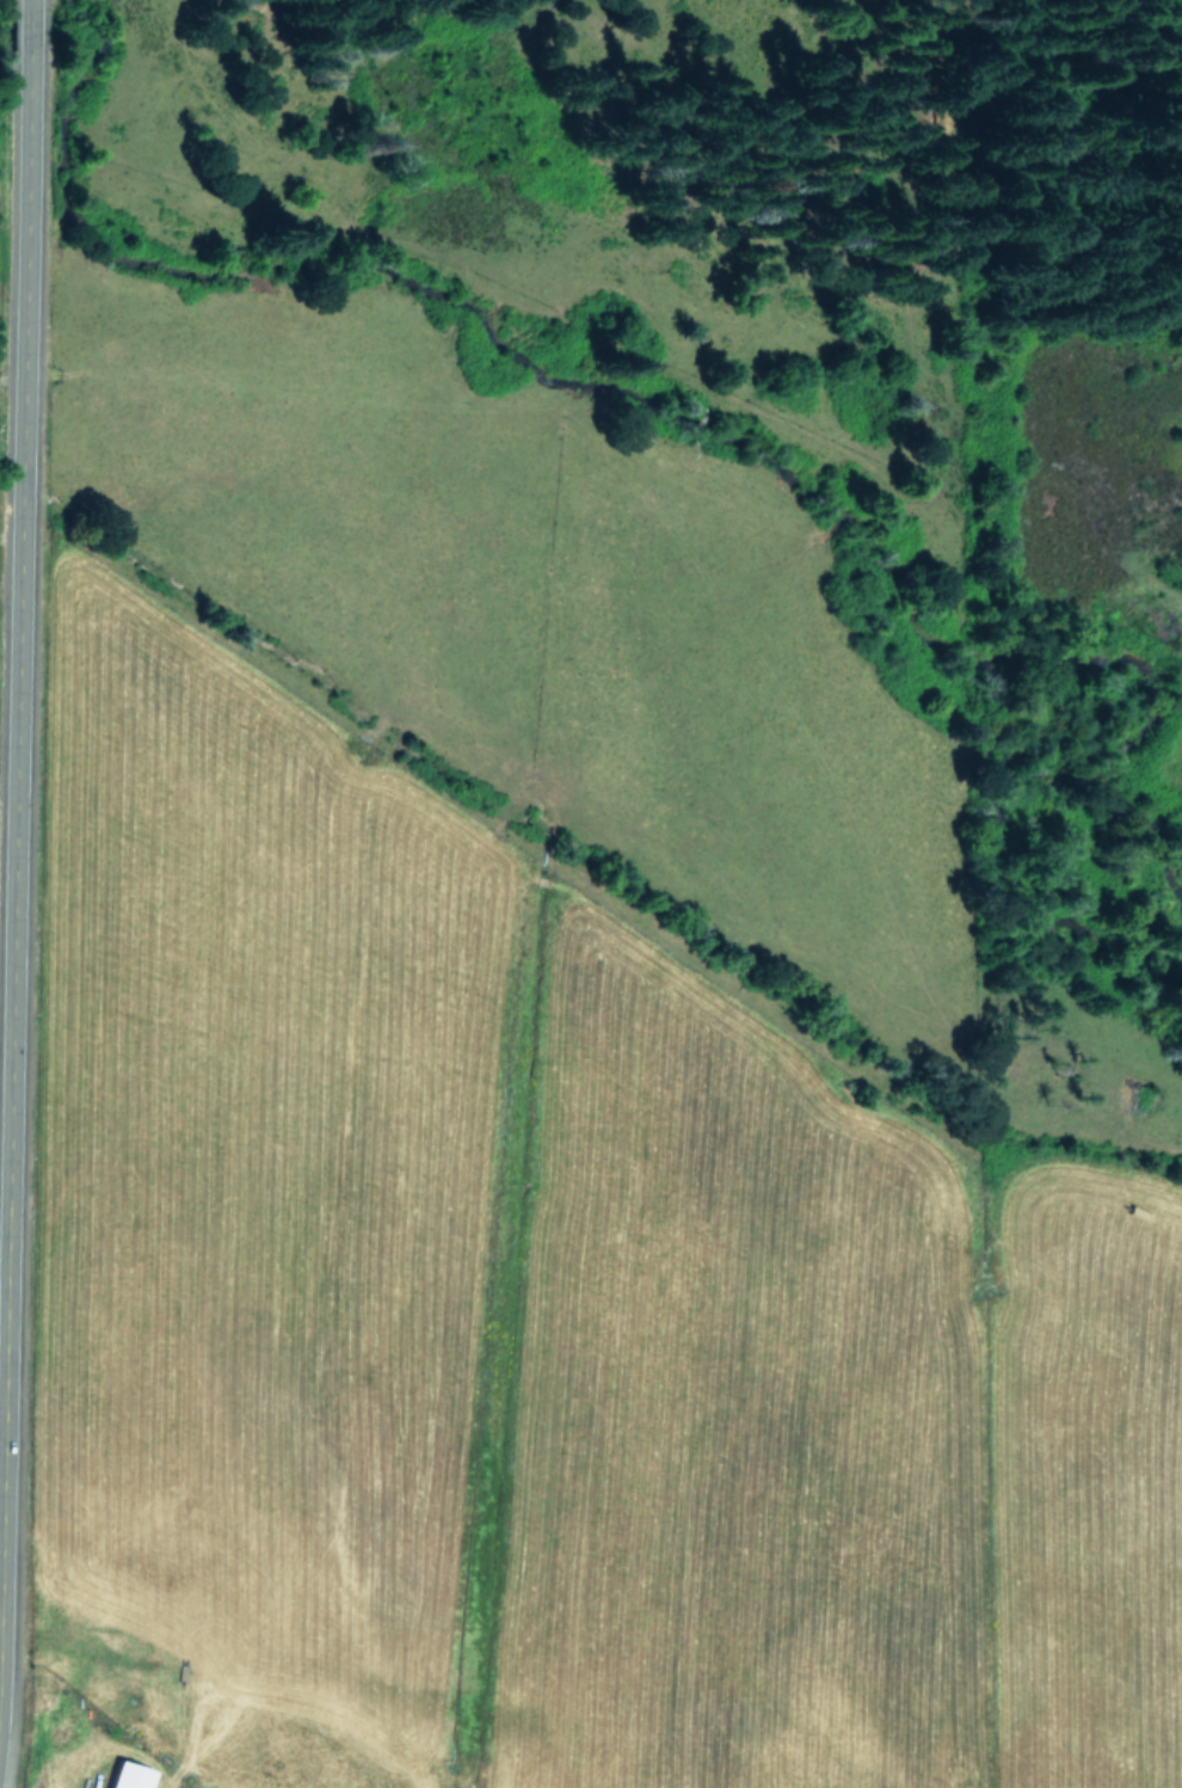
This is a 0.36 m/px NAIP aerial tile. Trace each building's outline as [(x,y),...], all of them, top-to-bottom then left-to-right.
[(158,1769),(118,1758),(110,1787),(153,1787),(158,1769)]
